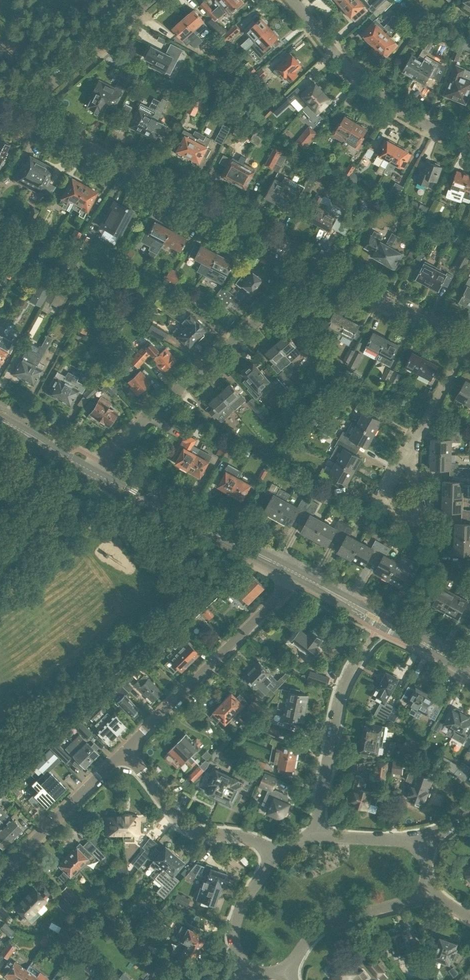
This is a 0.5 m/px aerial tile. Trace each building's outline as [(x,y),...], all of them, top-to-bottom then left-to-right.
[(220,4),(224,9),(226,8),(230,13),(232,11),(234,12),(237,10),(236,8),(243,2),(242,1),(242,0),(225,0),(220,4)] [(343,7),(346,11),(345,12),(349,17),(351,16),(354,20),(371,6),(366,0),(352,0),(343,7)] [(386,0),(376,0),(372,4),(376,9),(386,0)] [(393,3),(390,0),(386,0),(376,9),(373,12),(378,17),(393,3)] [(465,1),(466,2),(462,8),(461,8),(469,14),(469,0),(465,0),(465,1)] [(209,14),(213,10),(204,1),(200,5),(209,14)] [(418,24),(426,16),(414,4),(406,12),(418,24)] [(193,31),(194,30),(200,25),(204,21),(194,10),(183,19),(193,31)] [(216,21),(220,17),(213,10),(209,14),(216,21)] [(368,28),(371,30),(365,36),(366,37),(365,39),(368,42),(370,41),(374,45),(397,21),(399,19),(395,15),(384,27),(376,20),(368,28)] [(243,46),(246,49),(264,33),(270,27),(266,24),(268,22),(263,17),(262,19),(261,18),(255,23),(254,21),(245,29),(253,36),(243,46)] [(220,37),(226,31),(212,18),(206,24),(220,37)] [(187,44),(192,40),(198,35),(194,30),(193,31),(183,19),(173,28),(187,44)] [(397,21),(374,45),(378,49),(378,51),(381,54),(383,53),(384,54),(390,48),(392,50),(398,44),(390,37),(392,35),(391,34),(400,25),(397,21)] [(227,42),(241,30),(236,25),(222,36),(227,42)] [(273,31),(270,27),(264,33),(246,49),(250,54),(254,50),(262,58),(272,48),(270,45),(279,37),(278,36),(279,35),(274,30),(273,31)] [(417,59),(411,56),(403,70),(405,71),(404,72),(409,75),(410,74),(415,76),(425,59),(429,52),(433,45),(432,45),(435,39),(430,37),(427,42),(428,42),(425,49),(424,49),(420,56),(419,55),(417,59)] [(464,40),(461,47),(458,46),(452,59),(458,61),(463,48),(469,51),(469,42),(465,41),(464,40)] [(169,64),(172,66),(175,60),(178,61),(184,50),(171,43),(166,54),(152,46),(146,58),(155,62),(152,66),(165,72),(165,71),(169,64)] [(292,54),(274,71),(278,76),(282,72),(290,82),(298,75),(294,71),(301,64),(300,63),(300,61),(298,59),(296,59),(292,54)] [(425,59),(415,76),(420,79),(419,81),(424,84),(425,82),(426,83),(434,69),(428,65),(430,62),(425,59)] [(250,77),(257,71),(252,65),(245,71),(250,77)] [(457,66),(445,94),(447,95),(447,96),(452,98),(453,97),(457,99),(458,101),(462,103),(464,102),(465,102),(469,90),(469,72),(457,66)] [(123,90),(131,94),(138,79),(142,70),(136,67),(132,77),(125,73),(116,89),(100,81),(93,95),(95,96),(90,105),(92,107),(91,108),(100,112),(101,111),(103,112),(105,108),(112,111),(123,90)] [(257,84),(267,74),(262,68),(252,78),(257,84)] [(149,74),(143,71),(138,80),(144,83),(149,74)] [(304,88),(292,98),(296,103),(299,101),(305,108),(310,103),(323,91),(322,90),(323,89),(320,86),(318,86),(314,82),(305,90),(304,88)] [(310,103),(305,108),(303,110),(310,118),(313,121),(318,116),(316,115),(332,101),(328,96),(328,95),(326,92),(324,92),(323,91),(310,103)] [(277,115),(291,102),(285,95),(271,108),(277,115)] [(196,116),(203,101),(194,97),(187,112),(196,116)] [(160,104),(144,133),(148,135),(147,136),(148,138),(153,141),(155,140),(157,136),(159,131),(163,133),(167,126),(163,124),(164,123),(158,120),(163,112),(161,111),(163,107),(164,108),(168,101),(163,98),(160,103),(160,104)] [(134,119),(133,118),(130,122),(132,123),(130,125),(131,126),(131,128),(135,130),(137,129),(144,133),(160,104),(160,103),(156,100),(151,108),(142,104),(138,110),(137,110),(138,111),(134,119)] [(244,100),(235,106),(241,114),(250,108),(244,100)] [(125,105),(119,116),(126,120),(132,108),(125,105)] [(348,136),(356,122),(352,120),(352,118),(348,116),(347,117),(346,116),(341,123),(339,122),(331,134),(334,136),(344,142),(346,139),(348,136)] [(237,135),(244,123),(237,119),(230,131),(237,135)] [(346,139),(340,150),(344,152),(347,146),(349,144),(358,149),(360,145),(365,137),(363,136),(367,129),(366,128),(366,127),(362,124),(361,125),(356,122),(348,136),(346,139)] [(222,144),(231,128),(223,124),(215,140),(222,144)] [(317,133),(309,127),(296,142),(304,148),(317,133)] [(193,134),(184,130),(180,137),(184,139),(178,151),(179,151),(178,153),(178,154),(183,157),(184,156),(185,154),(188,156),(200,133),(195,131),(193,134)] [(207,157),(211,150),(207,148),(211,139),(200,133),(188,156),(193,159),(192,160),(192,162),(197,164),(198,163),(199,161),(200,162),(203,155),(207,157)] [(254,143),(258,135),(254,133),(250,141),(254,143)] [(259,145),(263,138),(258,135),(254,143),(259,145)] [(383,147),(381,146),(377,154),(384,158),(377,171),(383,175),(384,172),(387,166),(390,161),(398,146),(393,144),(394,142),(390,140),(388,141),(387,140),(383,147)] [(11,155),(6,151),(9,145),(8,145),(7,143),(5,142),(3,142),(0,141),(0,168),(11,155)] [(384,172),(388,174),(391,169),(393,170),(396,164),(403,168),(408,160),(406,159),(410,153),(408,152),(408,150),(404,148),(403,149),(398,146),(390,161),(387,166),(384,172)] [(273,169),(282,151),(274,147),(265,165),(273,169)] [(278,172),(288,154),(282,151),(273,169),(278,172)] [(238,162),(224,155),(220,162),(228,166),(223,176),(224,176),(223,177),(229,180),(230,179),(234,181),(243,163),(239,161),(238,162)] [(28,186),(29,186),(41,162),(37,160),(36,158),(33,157),(31,157),(30,156),(26,164),(24,162),(15,178),(28,186)] [(41,162),(29,186),(42,193),(51,177),(48,176),(52,168),(51,168),(51,166),(48,164),(46,165),(41,162)] [(425,172),(421,171),(417,182),(427,185),(429,179),(437,182),(439,175),(438,175),(441,166),(440,166),(440,164),(436,163),(434,164),(429,162),(425,172)] [(243,163),(234,181),(235,182),(235,183),(239,185),(240,185),(245,187),(255,169),(243,163)] [(350,176),(355,168),(350,164),(344,173),(350,176)] [(305,187),(311,190),(320,172),(314,168),(305,187)] [(325,180),(330,172),(323,168),(318,176),(325,180)] [(457,171),(451,187),(452,187),(451,190),(449,189),(446,196),(461,201),(463,197),(465,191),(469,176),(457,171)] [(288,186),(291,179),(285,176),(282,182),(276,179),(266,197),(278,204),(288,186)] [(70,212),(72,208),(75,202),(76,202),(85,185),(72,179),(60,201),(64,203),(61,208),(70,212)] [(288,186),(278,204),(291,210),(297,198),(298,199),(299,197),(300,196),(305,187),(299,183),(291,179),(288,186)] [(83,217),(97,192),(85,185),(76,202),(75,202),(72,208),(80,212),(78,215),(83,217)] [(396,203),(403,188),(397,185),(390,200),(396,203)] [(369,203),(376,193),(369,190),(363,200),(369,203)] [(323,198),(317,195),(311,206),(313,207),(307,218),(319,224),(331,202),(331,199),(325,196),(323,198)] [(380,204),(384,198),(378,195),(374,200),(380,204)] [(434,220),(443,202),(435,198),(426,215),(434,220)] [(425,216),(429,207),(413,199),(409,209),(425,216)] [(129,209),(115,202),(102,227),(119,236),(130,216),(131,216),(133,211),(130,209),(129,209)] [(338,220),(344,209),(331,202),(319,224),(330,231),(336,219),(338,220)] [(26,234),(40,211),(33,207),(19,230),(26,234)] [(41,226),(47,215),(41,211),(35,223),(41,226)] [(170,230),(154,222),(146,238),(153,242),(155,238),(159,240),(157,245),(161,247),(170,230)] [(76,245),(82,233),(75,230),(69,241),(76,245)] [(186,238),(170,230),(161,247),(166,250),(168,245),(180,251),(186,238)] [(383,262),(398,235),(393,232),(386,244),(381,241),(384,235),(375,230),(365,247),(374,252),(372,256),(383,262)] [(398,235),(383,262),(394,268),(403,253),(395,249),(398,244),(400,245),(403,238),(402,238),(405,234),(400,231),(398,235)] [(83,249),(90,238),(83,234),(77,246),(83,249)] [(208,270),(216,254),(201,246),(194,258),(206,264),(204,268),(208,270)] [(413,259),(418,250),(412,247),(408,256),(413,259)] [(428,251),(420,247),(414,258),(422,262),(428,251)] [(123,259),(128,262),(135,252),(129,248),(123,259)] [(463,271),(469,257),(462,253),(455,267),(463,271)] [(223,281),(226,275),(233,262),(216,254),(208,270),(214,273),(215,276),(223,281)] [(0,259),(0,272),(8,277),(14,267),(0,259)] [(417,278),(427,284),(436,266),(426,261),(421,269),(419,268),(417,269),(414,274),(415,276),(417,277),(417,278)] [(446,274),(440,271),(442,269),(436,266),(427,284),(439,290),(442,283),(447,286),(453,275),(447,272),(446,274)] [(168,286),(169,284),(176,271),(170,268),(162,283),(168,286)] [(174,286),(181,273),(176,271),(169,284),(174,286)] [(262,280),(252,272),(248,277),(243,273),(235,283),(240,287),(242,286),(252,293),(262,280)] [(44,300),(52,286),(40,280),(29,301),(40,307),(44,300)] [(60,312),(69,295),(52,286),(44,300),(58,307),(57,310),(60,312)] [(468,286),(460,301),(469,306),(469,287),(468,286)] [(226,306),(234,296),(234,295),(224,288),(222,287),(215,297),(226,306)] [(241,300),(245,296),(243,294),(238,290),(234,295),(234,296),(239,300),(241,300)] [(163,310),(172,298),(162,291),(154,304),(163,310)] [(124,309),(131,298),(127,296),(120,306),(124,309)] [(78,306),(79,301),(72,298),(67,300),(63,309),(68,311),(71,304),(72,304),(78,306)] [(87,305),(83,313),(90,317),(95,309),(87,305)] [(9,322),(9,321),(12,316),(6,312),(0,323),(0,339),(6,329),(9,322)] [(340,332),(347,319),(335,312),(328,326),(340,332)] [(186,327),(199,340),(204,335),(203,332),(206,330),(190,314),(181,323),(186,327)] [(74,327),(85,334),(91,324),(79,317),(74,327)] [(350,345),(353,338),(360,325),(347,319),(340,332),(337,338),(350,345)] [(147,331),(163,340),(168,333),(152,323),(147,331)] [(199,340),(186,327),(181,332),(177,327),(173,331),(188,347),(191,344),(193,345),(199,340)] [(7,351),(12,341),(7,338),(11,332),(6,329),(0,339),(0,364),(7,351)] [(379,352),(386,338),(374,332),(367,346),(379,352)] [(297,344),(287,334),(277,343),(292,360),(304,350),(298,344),(297,344)] [(34,385),(42,370),(37,367),(53,339),(48,336),(38,352),(23,379),(34,385)] [(389,365),(392,358),(399,345),(386,338),(379,352),(376,359),(389,365)] [(313,346),(324,357),(329,352),(319,341),(313,346)] [(160,353),(151,342),(145,348),(143,346),(135,355),(142,363),(150,354),(154,358),(153,359),(159,365),(157,366),(163,372),(177,360),(166,348),(160,353)] [(292,360),(277,343),(266,352),(276,364),(281,359),(287,365),(292,360)] [(123,364),(135,352),(128,345),(117,357),(123,364)] [(322,361),(311,346),(305,351),(312,360),(314,358),(318,363),(322,361)] [(33,351),(27,348),(22,359),(21,358),(13,373),(23,379),(38,352),(34,350),(33,351)] [(349,364),(355,351),(350,348),(343,361),(349,364)] [(357,365),(362,354),(356,351),(348,366),(354,369),(356,365),(357,365)] [(419,372),(426,359),(413,353),(406,366),(419,372)] [(138,368),(142,363),(135,355),(130,361),(138,368)] [(431,379),(438,365),(426,359),(419,372),(431,379)] [(270,381),(265,375),(254,363),(243,373),(247,378),(244,381),(250,388),(248,389),(257,399),(263,394),(260,390),(270,381)] [(387,385),(394,371),(387,367),(382,378),(383,379),(382,382),(387,385)] [(137,395),(151,383),(140,370),(128,381),(133,387),(131,388),(137,395)] [(73,374),(75,372),(74,371),(72,374),(69,372),(63,382),(54,377),(50,385),(53,387),(49,394),(59,399),(73,374)] [(288,390),(295,384),(283,371),(277,376),(282,382),(288,390)] [(396,385),(401,374),(395,371),(389,382),(396,385)] [(80,392),(82,389),(81,386),(76,383),(78,378),(74,375),(76,373),(75,372),(73,374),(59,399),(70,406),(78,391),(80,392)] [(282,382),(277,376),(272,381),(283,394),(288,390),(282,382)] [(469,403),(469,382),(466,380),(454,401),(457,402),(458,399),(469,405),(469,403)] [(113,396),(119,390),(109,381),(101,389),(105,393),(107,391),(113,396)] [(89,399),(100,387),(95,383),(84,394),(89,399)] [(231,383),(220,393),(230,404),(235,410),(247,400),(241,394),(240,394),(231,383)] [(428,401),(433,391),(427,388),(422,398),(428,401)] [(220,393),(210,402),(214,407),(210,411),(215,417),(225,408),(230,414),(235,410),(230,404),(220,393)] [(107,425),(110,424),(117,413),(109,408),(112,404),(101,397),(90,413),(107,425)] [(257,413),(262,407),(253,397),(247,402),(257,413)] [(375,434),(382,421),(370,414),(373,409),(360,401),(355,409),(363,414),(357,425),(375,434)] [(199,426),(201,421),(193,417),(191,421),(199,426)] [(233,437),(236,430),(224,423),(220,430),(233,437)] [(368,447),(375,434),(357,425),(351,435),(343,431),(339,438),(352,445),(355,440),(368,447)] [(461,442),(461,433),(446,433),(446,439),(432,439),(431,454),(452,454),(452,442),(461,442)] [(176,463),(188,469),(200,449),(194,445),(197,440),(187,434),(172,460),(177,462),(176,463)] [(355,471),(362,458),(349,451),(352,445),(339,438),(335,446),(343,450),(337,461),(355,471)] [(222,458),(228,447),(222,444),(216,455),(222,458)] [(229,461),(234,450),(228,447),(222,458),(229,461)] [(200,449),(188,469),(201,476),(212,456),(206,452),(200,449)] [(459,467),(459,463),(451,462),(452,454),(431,454),(431,469),(458,470),(458,475),(469,475),(469,468),(459,467)] [(347,484),(355,471),(337,461),(331,472),(323,468),(319,476),(332,483),(335,477),(347,484)] [(241,472),(230,466),(218,486),(230,493),(238,478),(241,472)] [(267,471),(263,469),(258,477),(262,480),(267,471)] [(458,475),(458,482),(444,481),(443,496),(463,496),(468,496),(468,485),(469,485),(469,475),(458,475)] [(238,478),(230,493),(243,500),(251,485),(238,478)] [(279,519),(288,502),(276,495),(281,487),(273,483),(266,496),(271,499),(264,511),(279,519)] [(467,512),(467,509),(463,509),(463,496),(443,496),(443,511),(467,512)] [(303,516),(310,503),(302,499),(298,507),(288,502),(279,519),(291,526),(297,513),(303,516)] [(319,504),(312,500),(311,504),(310,503),(303,516),(308,519),(301,532),(314,539),(324,521),(313,515),(319,504)] [(339,536),(347,523),(339,519),(335,527),(324,521),(314,539),(327,546),(334,534),(339,536)] [(469,524),(456,523),(455,539),(469,539),(469,520),(469,524)] [(351,559),(361,541),(350,535),(354,528),(347,523),(339,536),(345,539),(338,552),(351,559)] [(376,556),(383,543),(376,539),(372,547),(361,541),(351,559),(364,566),(371,554),(376,556)] [(455,539),(455,553),(469,554),(469,560),(469,539),(455,539)] [(388,579),(398,562),(387,556),(391,548),(387,545),(384,544),(383,543),(376,556),(382,560),(375,572),(388,579)] [(414,577),(421,564),(413,560),(408,567),(398,562),(388,579),(401,587),(408,574),(414,577)] [(458,568),(454,564),(452,567),(451,566),(441,578),(446,583),(458,568)] [(253,579),(250,576),(233,593),(244,604),(248,600),(261,587),(254,579),(253,579)] [(222,591),(229,585),(222,579),(216,585),(222,591)] [(450,587),(445,584),(443,587),(433,605),(446,611),(455,594),(449,590),(450,587)] [(458,618),(468,600),(455,594),(446,611),(458,618)] [(208,608),(203,613),(210,620),(215,615),(208,608)] [(209,632),(214,628),(204,618),(200,614),(196,618),(199,622),(209,632)] [(308,636),(301,630),(292,641),(300,647),(300,649),(303,651),(304,650),(312,657),(314,655),(315,655),(318,651),(317,651),(319,648),(317,646),(322,640),(312,632),(308,636)] [(175,648),(190,662),(193,659),(195,659),(197,656),(197,655),(198,653),(191,646),(192,644),(190,642),(188,643),(187,642),(183,646),(175,637),(169,642),(175,648)] [(186,668),(185,666),(190,662),(175,648),(169,642),(165,646),(170,652),(166,656),(170,659),(165,664),(173,673),(178,669),(180,672),(182,670),(183,671),(186,668)] [(260,662),(253,670),(274,691),(277,688),(285,680),(291,674),(286,673),(278,681),(271,674),(271,673),(270,672),(271,670),(268,668),(266,668),(260,662)] [(274,691),(253,670),(245,678),(250,683),(251,685),(253,688),(255,688),(256,689),(257,688),(258,689),(256,691),(262,697),(267,692),(271,696),(273,698),(276,694),(275,692),(274,691)] [(308,679),(327,685),(330,678),(311,671),(308,679)] [(165,685),(170,679),(163,672),(157,677),(165,685)] [(392,675),(386,672),(381,681),(382,682),(379,687),(379,688),(377,692),(376,691),(373,697),(382,702),(375,713),(387,720),(388,719),(393,710),(394,707),(385,702),(390,693),(398,679),(397,678),(397,676),(394,674),(392,675)] [(129,692),(133,687),(129,683),(133,678),(130,675),(121,684),(129,692)] [(152,701),(162,692),(144,675),(134,684),(146,696),(147,696),(152,701)] [(134,719),(141,712),(138,709),(125,695),(128,692),(120,684),(115,689),(118,693),(113,698),(130,716),(131,716),(134,719)] [(282,689),(277,688),(274,691),(275,692),(276,694),(273,698),(273,699),(271,701),(279,703),(279,702),(306,707),(308,695),(299,694),(300,689),(291,688),(291,690),(282,689)] [(415,716),(427,694),(417,688),(412,697),(410,696),(407,702),(413,706),(409,713),(415,716)] [(224,702),(238,716),(241,713),(239,710),(247,701),(241,694),(237,698),(232,693),(231,693),(226,698),(226,699),(224,702)] [(429,714),(437,699),(427,694),(415,716),(419,718),(423,711),(429,714)] [(258,716),(264,710),(254,700),(248,706),(258,716)] [(220,706),(219,705),(214,710),(214,712),(215,712),(211,716),(218,722),(221,719),(226,723),(231,718),(234,721),(238,716),(224,702),(220,706)] [(303,720),(306,707),(279,702),(279,703),(278,708),(287,710),(285,721),(294,723),(295,718),(303,720)] [(105,715),(102,712),(104,710),(99,706),(94,711),(118,735),(126,727),(114,714),(111,717),(107,712),(105,715)] [(395,722),(401,710),(395,707),(394,707),(393,710),(388,719),(395,722)] [(452,737),(464,716),(460,714),(461,712),(461,710),(456,708),(454,708),(445,724),(451,727),(447,734),(452,737)] [(118,735),(94,711),(88,717),(92,721),(95,719),(98,722),(95,724),(99,729),(97,731),(109,744),(118,735)] [(271,725),(273,718),(263,714),(260,721),(271,725)] [(468,716),(467,718),(464,716),(452,737),(450,740),(456,743),(462,733),(467,736),(469,731),(469,716),(468,716)] [(439,732),(444,723),(438,719),(433,729),(439,732)] [(86,737),(91,732),(80,721),(75,725),(86,737)] [(366,721),(363,738),(383,741),(384,741),(386,741),(388,729),(386,729),(386,727),(383,727),(383,726),(375,724),(375,722),(366,721)] [(244,730),(248,726),(243,722),(239,726),(244,730)] [(277,737),(280,730),(267,725),(264,731),(277,737)] [(194,741),(187,734),(178,743),(191,756),(200,747),(199,746),(202,743),(197,738),(194,741)] [(91,746),(80,735),(72,742),(92,761),(99,754),(94,749),(97,747),(93,743),(91,746)] [(418,748),(422,743),(411,735),(407,740),(402,746),(413,754),(418,748)] [(273,744),(271,754),(296,758),(298,748),(284,746),(284,743),(272,738),(270,743),(273,744)] [(383,741),(363,738),(360,755),(369,756),(370,754),(378,755),(380,746),(383,746),(383,741)] [(223,753),(232,744),(227,739),(218,748),(223,753)] [(55,742),(50,747),(66,763),(70,758),(55,742)] [(92,761),(72,742),(66,749),(76,759),(74,762),(81,770),(84,767),(85,768),(92,761)] [(197,762),(191,756),(178,743),(169,752),(166,756),(166,758),(170,763),(173,762),(177,767),(181,764),(182,765),(186,760),(192,766),(197,762)] [(419,749),(417,752),(425,757),(427,753),(419,749)] [(46,769),(51,763),(43,754),(34,763),(42,772),(43,772),(46,769)] [(296,758),(271,754),(270,761),(280,763),(279,767),(284,768),(283,772),(293,774),(296,758)] [(253,764),(263,769),(266,763),(255,758),(253,764)] [(403,774),(404,761),(393,760),(392,773),(403,774)] [(385,778),(387,763),(379,761),(378,767),(375,767),(374,773),(377,774),(377,777),(385,778)] [(469,774),(469,767),(463,762),(455,773),(465,780),(469,774)] [(194,781),(199,776),(204,770),(200,766),(199,766),(190,776),(194,781)] [(220,798),(231,776),(213,768),(207,782),(213,785),(209,793),(210,793),(210,796),(213,798),(216,796),(220,798)] [(264,770),(258,768),(254,779),(259,781),(264,770)] [(49,772),(46,769),(43,772),(44,773),(37,780),(39,782),(41,784),(54,798),(65,788),(51,774),(49,772)] [(280,815),(283,814),(284,813),(286,814),(290,803),(285,801),(285,800),(287,799),(288,797),(287,795),(276,790),(275,792),(273,790),(278,778),(265,773),(259,786),(269,790),(262,804),(270,807),(267,813),(277,817),(278,815),(280,815)] [(424,804),(430,787),(418,783),(421,775),(414,773),(407,793),(409,794),(408,798),(414,800),(412,804),(422,807),(424,803),(424,804)] [(239,802),(243,794),(238,792),(243,782),(231,776),(220,798),(225,801),(225,804),(229,806),(232,804),(235,800),(239,802)] [(371,792),(361,789),(363,780),(357,778),(350,799),(353,800),(351,804),(368,809),(367,810),(376,813),(378,806),(376,805),(380,793),(372,791),(371,792)] [(46,807),(54,798),(41,784),(39,782),(37,780),(32,784),(39,791),(34,796),(46,807)] [(186,789),(191,783),(187,780),(182,785),(186,789)] [(16,797),(21,792),(11,782),(6,787),(16,797)] [(0,807),(0,820),(16,836),(23,829),(11,817),(11,818),(0,807)] [(122,834),(122,815),(114,815),(114,817),(106,817),(106,833),(122,834)] [(139,834),(139,817),(131,817),(131,815),(122,815),(122,834),(139,834)] [(0,820),(0,845),(4,849),(16,836),(0,820)] [(94,845),(102,838),(97,833),(90,841),(94,845)] [(153,858),(159,850),(155,847),(158,844),(150,837),(142,847),(145,849),(133,864),(139,868),(149,855),(153,858)] [(92,855),(80,843),(76,847),(77,848),(74,851),(73,850),(67,856),(70,859),(79,868),(81,869),(86,863),(85,862),(92,855)] [(101,861),(105,856),(97,847),(92,852),(101,861)] [(150,875),(153,878),(174,854),(165,847),(149,865),(155,870),(150,875)] [(178,880),(172,875),(183,862),(174,854),(153,878),(154,879),(155,878),(163,885),(157,892),(164,897),(178,880)] [(70,859),(67,856),(61,862),(62,863),(59,866),(63,870),(60,873),(66,880),(69,876),(70,877),(73,873),(75,875),(81,869),(79,868),(70,859)] [(195,877),(202,865),(198,861),(188,873),(195,876),(195,877)] [(126,877),(128,876),(126,863),(116,866),(126,877)] [(206,881),(221,886),(222,886),(223,883),(225,884),(227,877),(226,877),(227,874),(204,866),(201,874),(208,876),(206,881)] [(192,881),(195,877),(195,876),(188,873),(184,877),(192,881)] [(215,905),(221,886),(206,881),(203,880),(197,899),(215,906),(215,905)] [(72,902),(77,896),(67,886),(62,891),(72,902)] [(40,895),(34,889),(25,898),(37,910),(41,914),(47,908),(42,904),(46,901),(45,900),(48,897),(43,892),(40,895)] [(186,906),(190,899),(177,893),(174,900),(186,906)] [(103,903),(106,900),(101,894),(97,897),(103,903)] [(65,910),(71,905),(68,902),(69,902),(64,897),(57,904),(62,908),(65,910)] [(27,919),(37,910),(25,898),(15,907),(22,913),(19,916),(23,921),(26,918),(27,919)] [(112,924),(117,918),(105,908),(100,914),(112,924)] [(83,924),(88,919),(84,915),(79,920),(83,924)] [(152,916),(150,921),(157,925),(160,920),(152,916)] [(52,922),(49,927),(58,932),(61,927),(52,922)] [(9,936),(14,931),(5,923),(1,927),(9,936)] [(204,937),(202,936),(188,929),(182,926),(175,937),(179,939),(197,949),(198,948),(200,944),(202,943),(204,940),(203,938),(204,937)] [(82,937),(89,943),(97,934),(90,928),(82,937)] [(404,940),(403,936),(402,933),(389,937),(390,939),(388,940),(388,942),(388,944),(389,943),(390,946),(392,945),(395,956),(412,950),(416,963),(429,959),(428,957),(423,958),(421,950),(423,950),(420,941),(408,945),(406,939),(404,940)] [(45,944),(48,940),(43,936),(40,941),(45,944)] [(457,944),(441,938),(439,943),(434,942),(431,950),(436,952),(434,957),(450,963),(451,959),(453,959),(454,956),(456,957),(457,953),(455,952),(457,949),(455,948),(457,944)] [(199,949),(198,948),(197,949),(179,939),(172,954),(193,965),(195,964),(197,960),(196,957),(199,951),(199,949)] [(52,951),(55,946),(52,943),(48,940),(45,944),(49,947),(48,948),(52,951)] [(16,947),(9,942),(0,954),(7,959),(16,947)] [(166,966),(168,963),(167,962),(168,959),(147,947),(144,953),(166,966)] [(345,958),(342,961),(334,967),(331,970),(336,977),(335,978),(337,979),(365,979),(369,976),(364,970),(359,974),(355,970),(356,969),(349,960),(348,961),(345,958)] [(383,971),(372,958),(366,963),(377,976),(381,979),(383,979),(388,976),(383,971)] [(10,960),(5,968),(9,971),(5,975),(9,978),(8,979),(10,979),(19,979),(26,970),(26,969),(15,962),(14,963),(10,960)] [(48,978),(30,965),(26,969),(26,970),(19,979),(47,979),(48,978)] [(454,977),(459,973),(454,966),(449,970),(454,977)]
